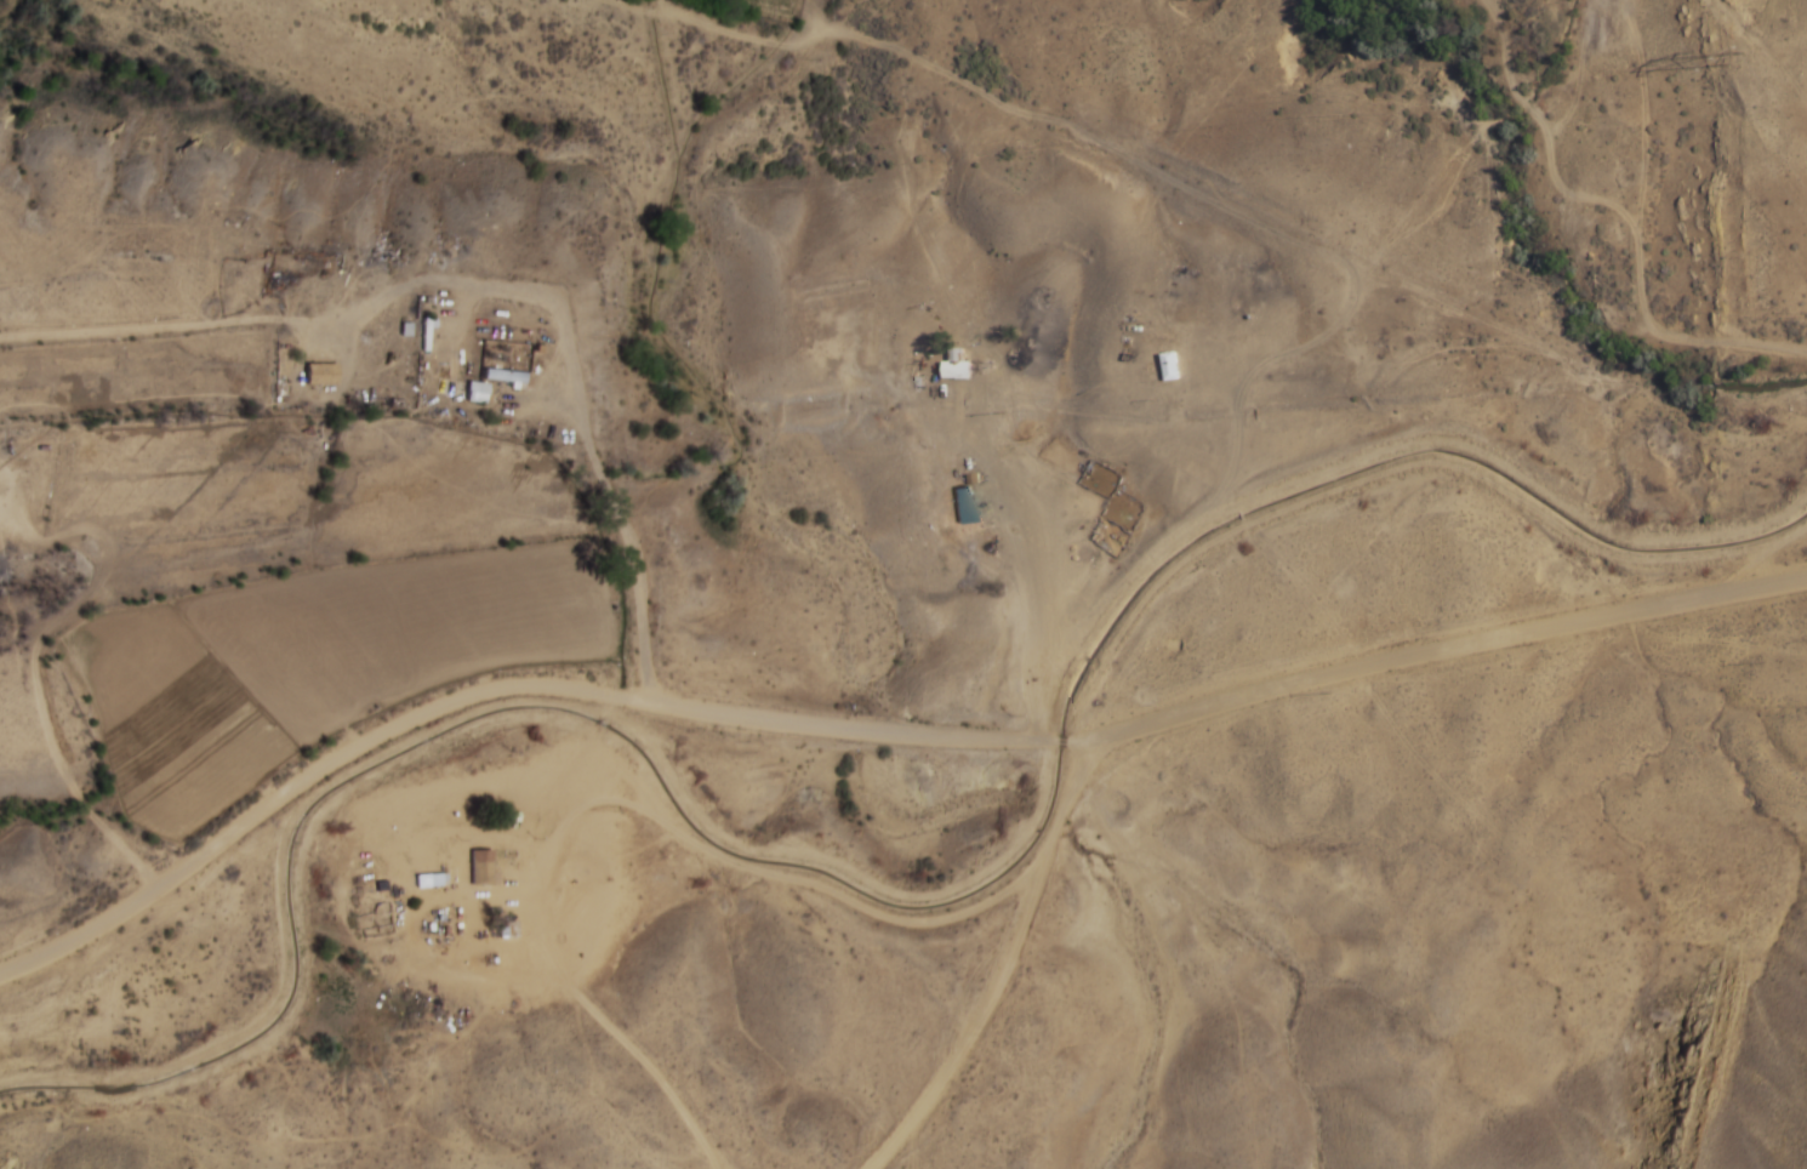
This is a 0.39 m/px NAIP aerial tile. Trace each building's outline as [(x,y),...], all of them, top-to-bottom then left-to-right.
[(976,377),(976,359),(963,359),(963,347),(953,347),(953,359),(944,359),(944,377),(976,377)] [(339,361),(307,361),(307,382),(339,382),(339,361)] [(483,375),(524,384),(526,373),(485,364),(483,375)] [(977,485),(955,487),(958,523),(980,521),(977,485)] [(474,884),(495,884),(495,849),(474,849),(474,884)]
